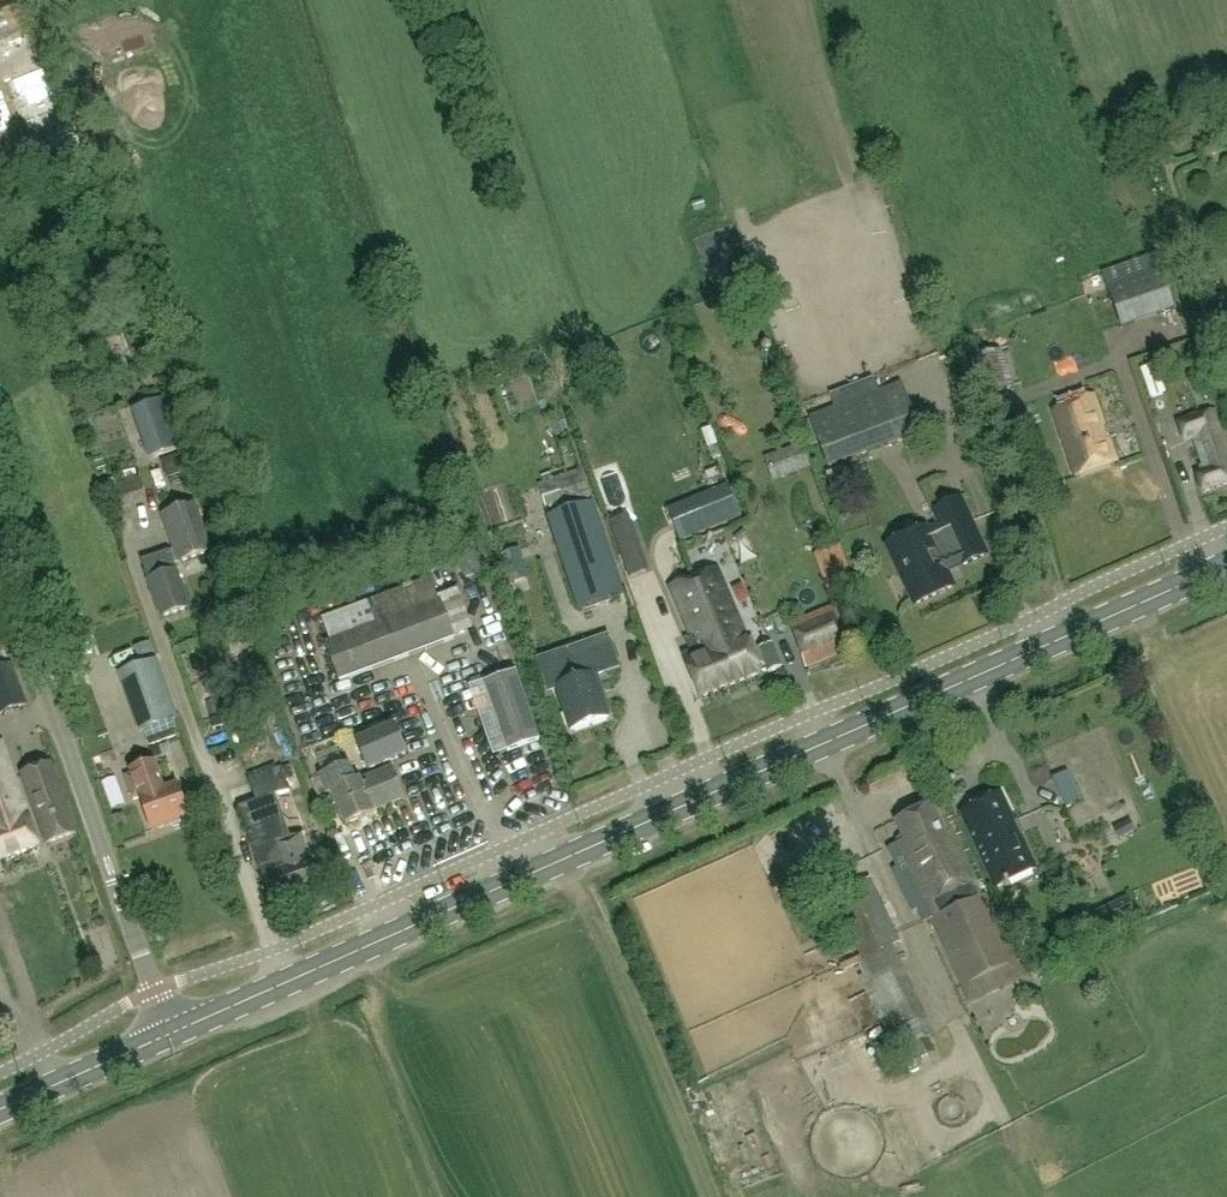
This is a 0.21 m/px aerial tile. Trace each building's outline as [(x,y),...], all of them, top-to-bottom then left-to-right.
[(46,70),(10,85),(32,138),(25,141),(35,164),(78,146),(69,123),(68,123),(46,70)] [(1107,288),(1122,329),(1177,309),(1163,268),(1107,288)] [(975,360),(987,397),(1013,389),(1000,352),(975,360)] [(150,361),(115,370),(125,409),(160,400),(150,361)] [(1140,370),(1150,399),(1166,394),(1157,365),(1140,370)] [(901,386),(811,418),(829,468),(919,436),(901,386)] [(1093,396),(1053,410),(1077,477),(1116,463),(1093,396)] [(133,411),(149,459),(186,447),(170,399),(133,411)] [(1223,429),(1216,408),(1175,421),(1182,443),(1195,439),(1206,471),(1197,475),(1204,495),(1226,487),(1226,441),(1223,429)] [(765,459),(773,481),(811,467),(803,446),(765,459)] [(185,453),(161,461),(166,478),(191,470),(185,453)] [(553,511),(590,498),(580,470),(543,483),(553,511)] [(139,480),(116,487),(124,510),(146,502),(139,480)] [(672,511),(684,544),(743,523),(731,492),(672,511)] [(935,511),(946,535),(934,540),(928,527),(889,545),(916,605),(956,587),(947,567),(958,562),(961,568),(986,556),(960,500),(935,511)] [(549,519),(579,608),(620,595),(589,505),(549,519)] [(176,552),(143,563),(163,618),(190,608),(175,565),(212,552),(195,506),(164,518),(176,552)] [(743,529),(734,537),(739,542),(748,534),(743,529)] [(840,549),(816,558),(831,594),(855,586),(840,549)] [(467,578),(482,573),(475,553),(460,559),(467,578)] [(691,654),(681,658),(699,701),(762,675),(744,632),(743,633),(717,569),(670,588),(691,638),(685,640),(691,654)] [(540,570),(520,578),(548,651),(568,643),(540,570)] [(377,624),(358,632),(326,643),(341,683),(455,640),(432,580),(370,604),(377,624)] [(836,606),(791,625),(809,669),(853,649),(836,606)] [(572,731),(608,718),(594,677),(608,672),(605,662),(616,658),(609,638),(608,639),(611,646),(570,660),(567,650),(538,660),(549,692),(558,689),(572,731)] [(151,642),(134,648),(138,659),(155,653),(151,642)] [(772,644),(759,650),(768,673),(781,668),(772,644)] [(13,663),(0,668),(0,715),(28,704),(13,663)] [(159,663),(150,666),(117,678),(138,736),(179,721),(159,663)] [(484,685),(508,753),(540,742),(516,674),(484,685)] [(394,728),(363,739),(357,741),(369,771),(405,756),(394,728)] [(42,850),(4,742),(0,744),(0,865),(42,850)] [(53,765),(23,775),(48,848),(78,838),(53,765)] [(156,766),(148,768),(135,773),(135,776),(129,778),(136,800),(143,798),(144,799),(142,800),(153,832),(189,819),(178,787),(165,791),(156,766)] [(281,768),(249,779),(257,803),(242,808),(273,903),(320,888),(281,768)] [(349,768),(322,778),(329,797),(334,795),(345,825),(373,814),(372,811),(404,799),(393,770),(361,782),(361,781),(355,784),(349,768)] [(961,812),(995,888),(1036,870),(1002,794),(961,812)] [(432,804),(386,822),(403,865),(449,847),(432,804)] [(983,896),(973,876),(953,830),(946,833),(934,805),(896,822),(903,837),(897,840),(933,919),(983,896)] [(1114,829),(1119,839),(1136,831),(1131,821),(1114,829)] [(871,880),(832,897),(863,963),(902,944),(871,880)] [(983,896),(933,919),(935,924),(932,925),(960,988),(1016,963),(985,895),(983,896)] [(1093,913),(1102,933),(1136,918),(1127,898),(1093,913)] [(899,972),(864,988),(887,1036),(902,1029),(910,1048),(931,1039),(899,972)] [(1005,1002),(976,1013),(991,1055),(1020,1045),(1005,1002)]
